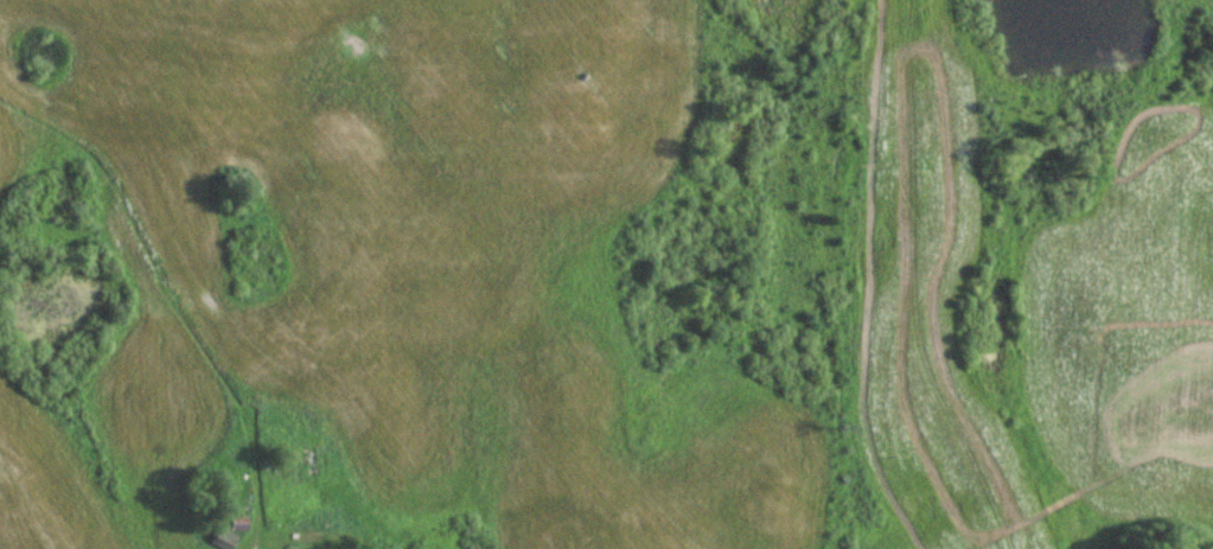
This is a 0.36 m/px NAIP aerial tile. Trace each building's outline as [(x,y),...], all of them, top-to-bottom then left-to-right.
[(218,528),(210,545),(219,548),(232,548),(238,537),(218,528)]
